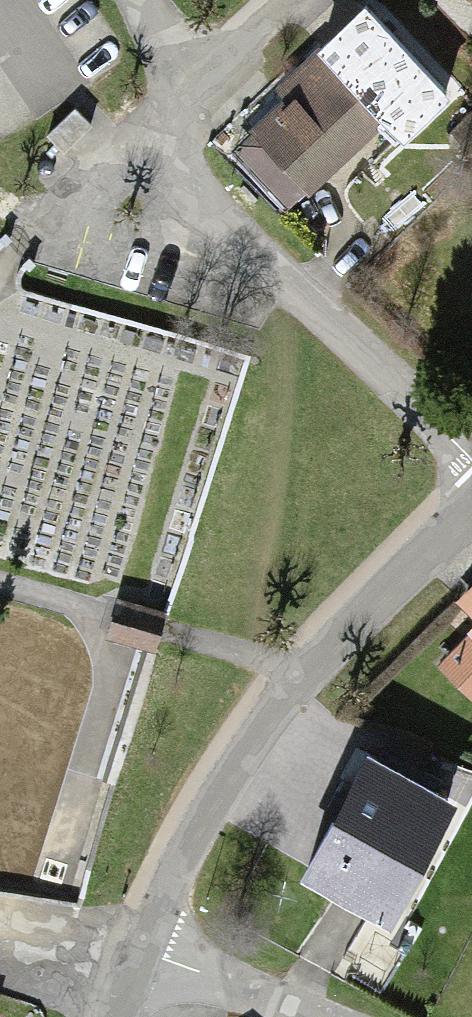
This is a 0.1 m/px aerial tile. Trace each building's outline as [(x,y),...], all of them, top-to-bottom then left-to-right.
[(326,73),(241,152),(289,203),(374,124),(326,73)] [(435,669),(471,703),(471,628),(435,669)] [(367,760),(303,881),(392,928),(457,808),(367,760)]
